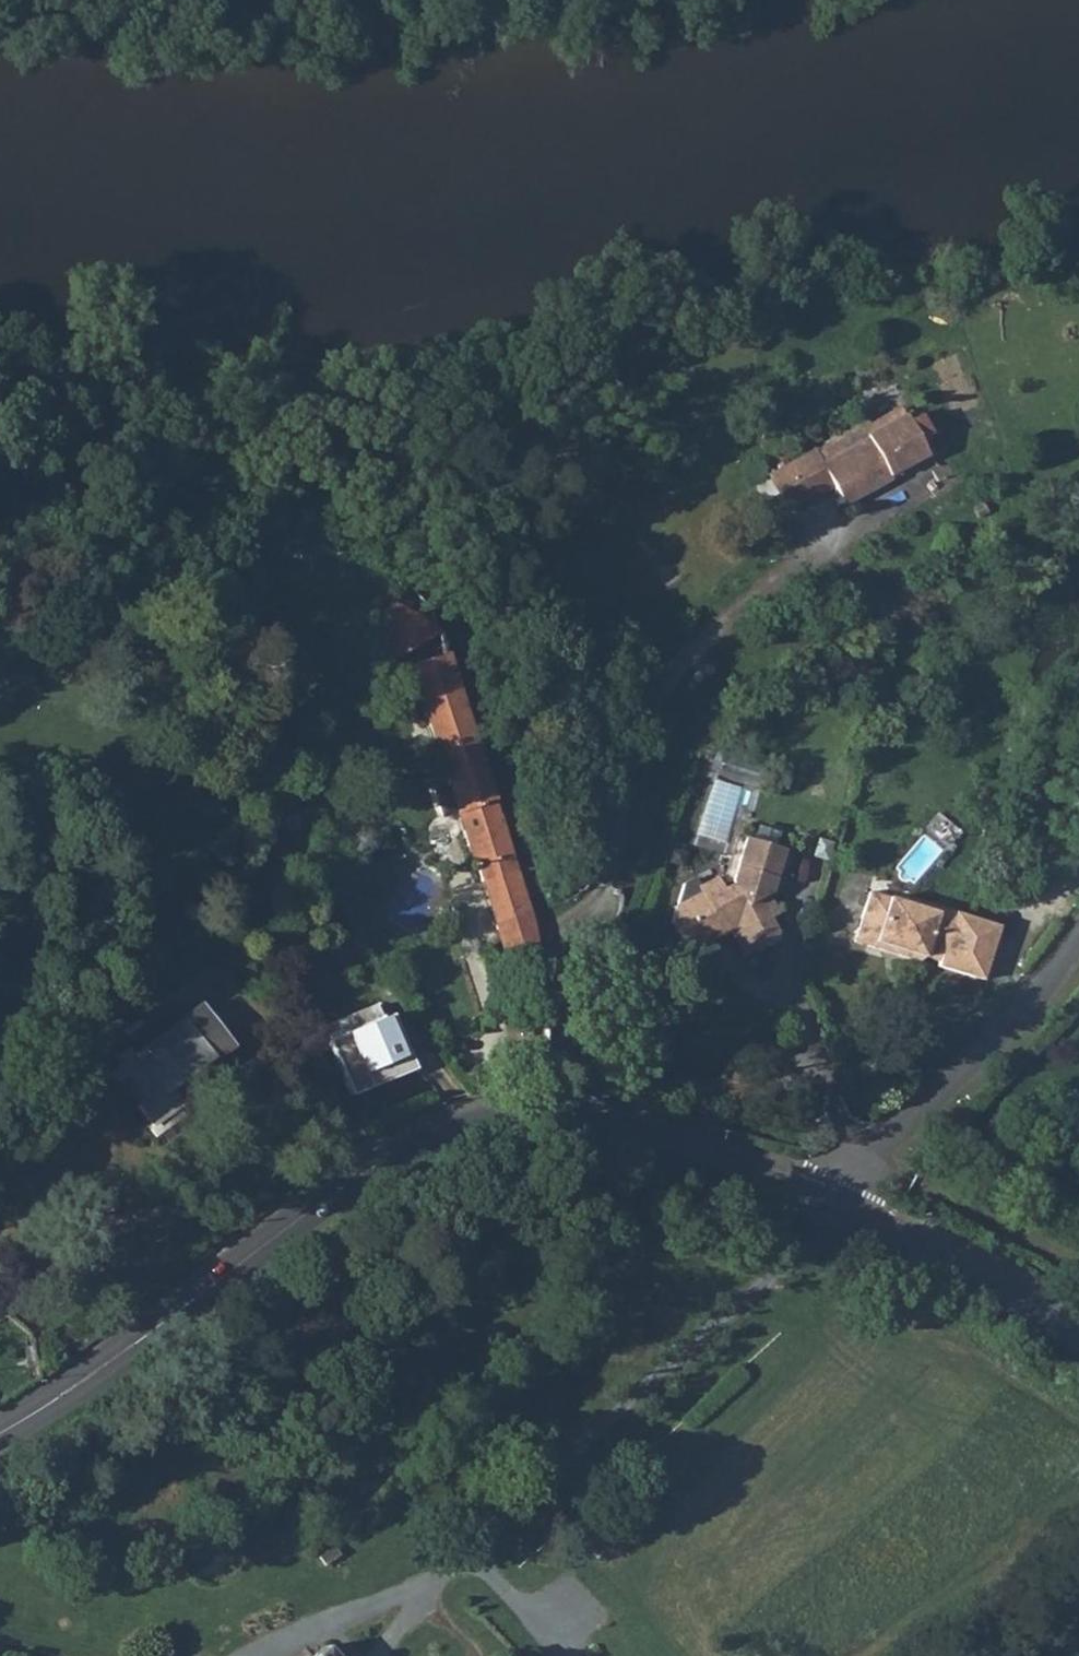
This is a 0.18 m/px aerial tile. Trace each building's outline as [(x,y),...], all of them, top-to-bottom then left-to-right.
[(819,465),(815,455),(812,451),(785,466),(805,501),(831,486),(844,506),(889,480),(887,477),(926,454),(902,413),(819,465)] [(363,644),(388,682),(409,676),(472,870),(495,863),(507,905),(486,912),(491,925),(497,924),(514,919),(525,961),(529,971),(544,967),(529,902),(438,632),(417,623),(382,607),(363,644)] [(750,829),(772,836),(775,823),(773,819),(759,815),(754,817),(750,829)] [(671,897),(667,911),(676,931),(691,935),(713,927),(719,912),(727,915),(732,926),(739,924),(747,946),(756,948),(773,940),(776,931),(768,910),(774,907),(765,884),(771,882),(782,839),(772,836),(750,829),(741,827),(729,870),(731,876),(717,882),(711,872),(690,883),(692,889),(671,897)] [(675,876),(671,897),(692,889),(690,883),(689,881),(686,872),(675,876)] [(868,886),(855,928),(873,933),(872,940),(920,955),(927,950),(942,955),(941,960),(985,973),(1001,920),(909,892),(908,897),(868,886)] [(326,1042),(349,1095),(410,1070),(386,1014),(326,1042)] [(176,1019),(107,1073),(147,1126),(174,1104),(164,1090),(205,1057),(176,1019)]
